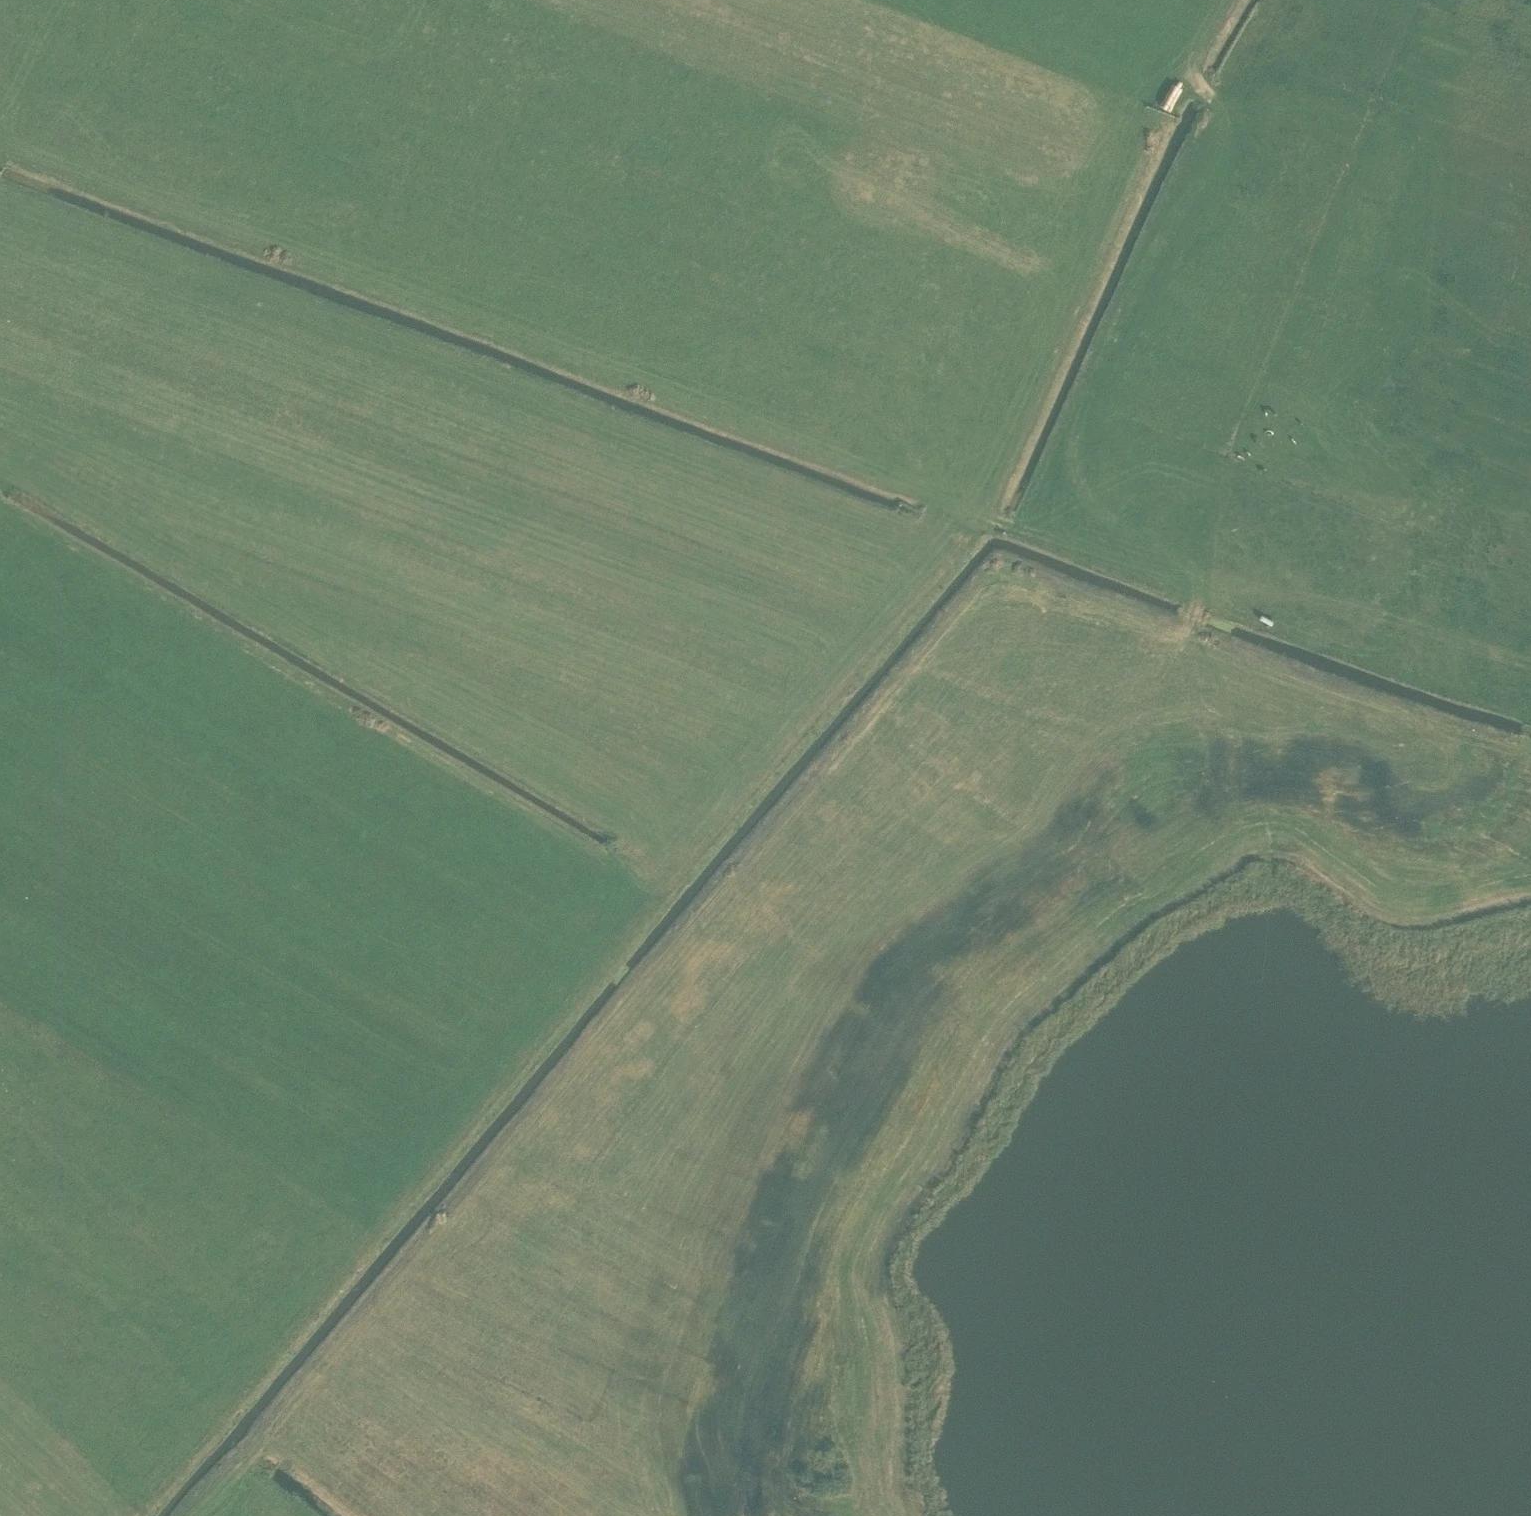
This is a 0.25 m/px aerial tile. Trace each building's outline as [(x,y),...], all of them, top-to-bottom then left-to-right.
[(267,1487),(277,1480),(268,1467),(258,1474),(267,1487)]
